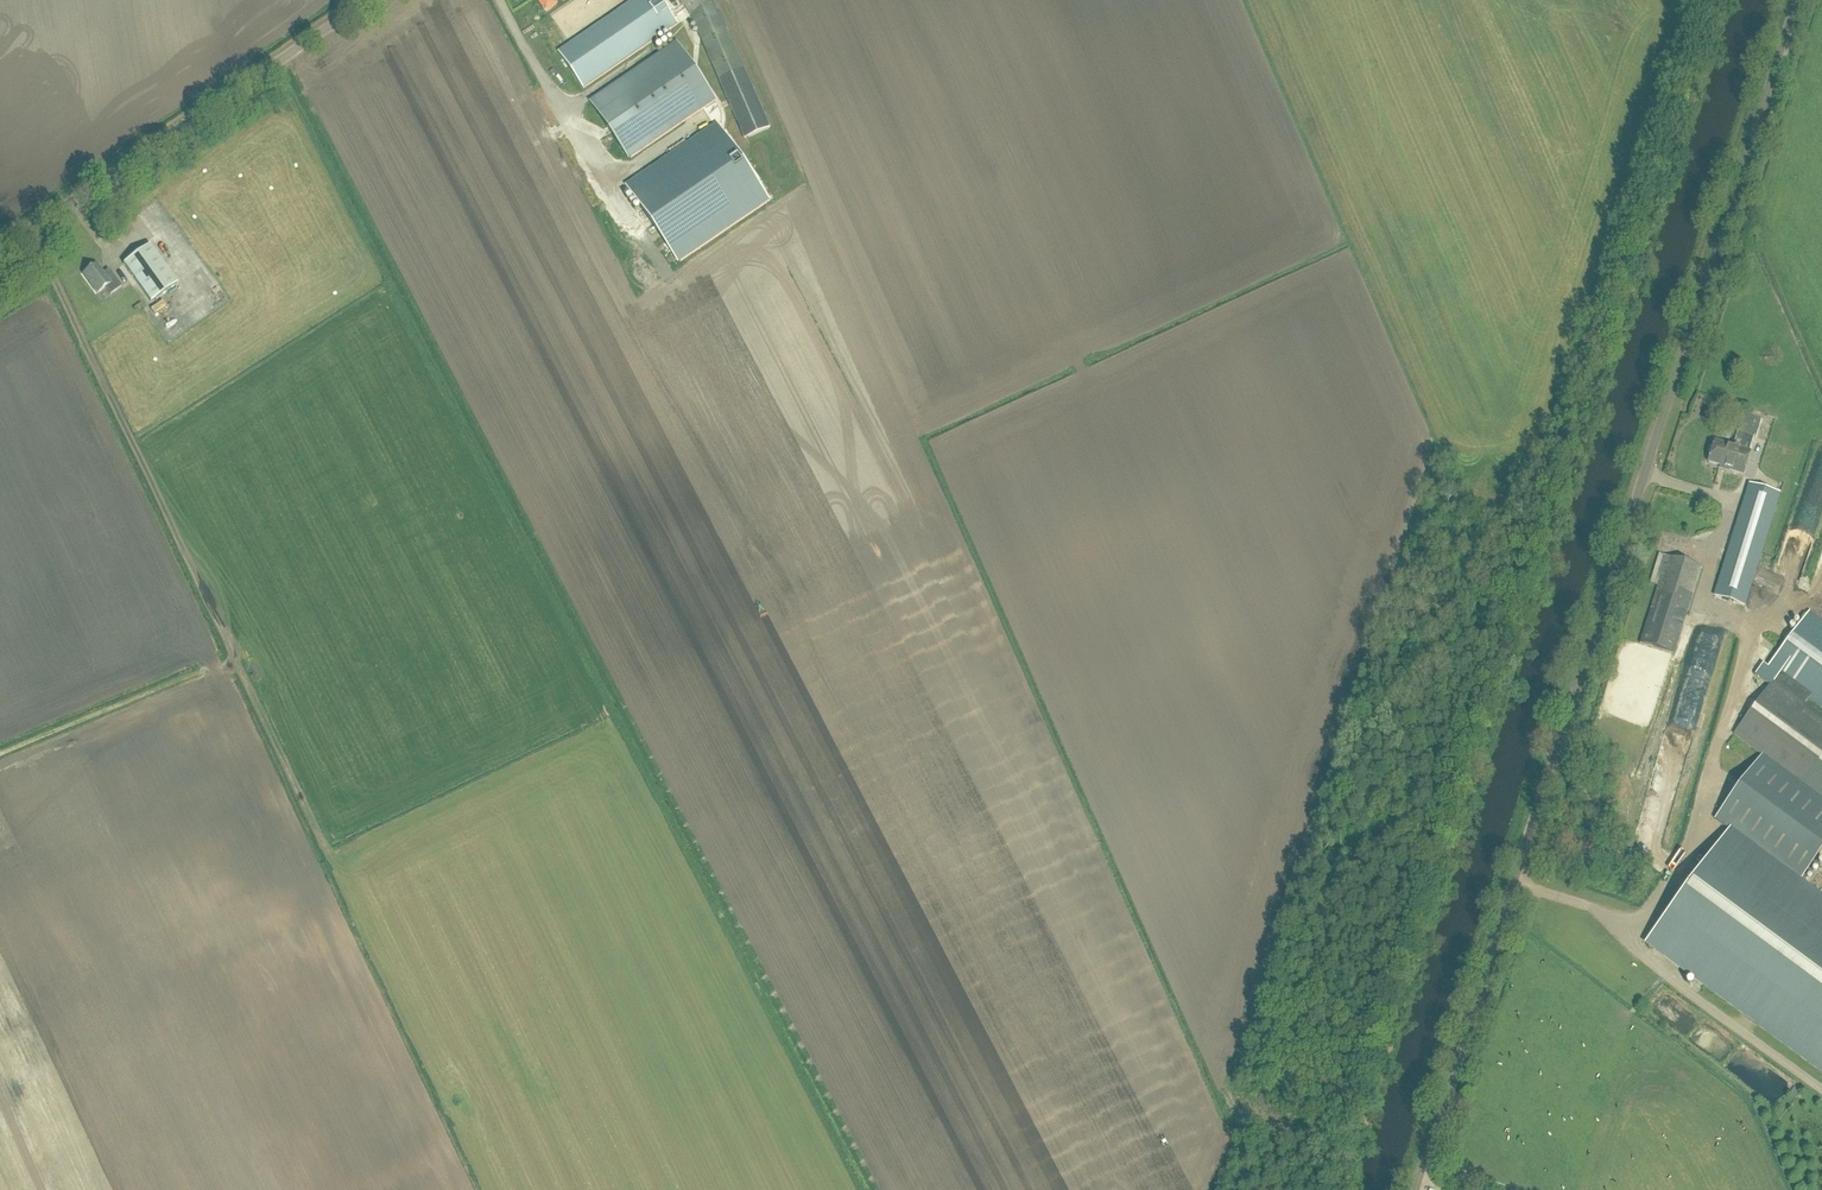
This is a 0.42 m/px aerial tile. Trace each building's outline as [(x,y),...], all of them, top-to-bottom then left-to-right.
[(585,90),(678,25),(661,0),(635,0),(559,53),(585,90)] [(630,161),(717,101),(677,43),(590,103),(630,161)] [(767,204),(715,126),(693,141),(691,142),(627,185),(680,263),(767,204)] [(151,304),(178,284),(150,247),(124,266),(151,304)] [(105,277),(96,264),(83,274),(97,293),(105,288),(110,294),(121,286),(111,272),(105,277)] [(1756,439),(1762,421),(1744,415),(1733,449),(1715,443),(1708,463),(1725,469),(1724,471),(1743,477),(1750,454),(1749,454),(1754,439),(1756,439)] [(1813,459),(1804,496),(1821,500),(1821,461),(1813,459)] [(1719,585),(1715,597),(1716,597),(1720,598),(1739,604),(1744,606),(1748,594),(1776,506),(1776,504),(1771,503),(1752,497),(1747,495),(1747,497),(1734,539),(1719,585)] [(1802,552),(1819,502),(1798,495),(1781,545),(1802,552)] [(1676,655),(1702,568),(1659,555),(1651,584),(1658,587),(1641,644),(1676,655)] [(1755,572),(1776,582),(1779,575),(1758,566),(1755,572)] [(1811,612),(1768,668),(1764,665),(1755,676),(1769,687),(1733,736),(1761,757),(1821,802),(1821,620),(1811,612)] [(1678,671),(1659,744),(1668,746),(1667,750),(1683,754),(1707,660),(1697,658),(1693,674),(1678,671)] [(1727,832),(1798,884),(1821,852),(1821,802),(1761,757),(1713,821),(1727,832)] [(1727,832),(1644,944),(1821,1076),(1821,902),(1798,884),(1727,832)] [(1716,1034),(1706,1049),(1720,1057),(1729,1043),(1716,1034)] [(1786,1080),(1736,1050),(1723,1071),(1773,1100),(1786,1080)]
